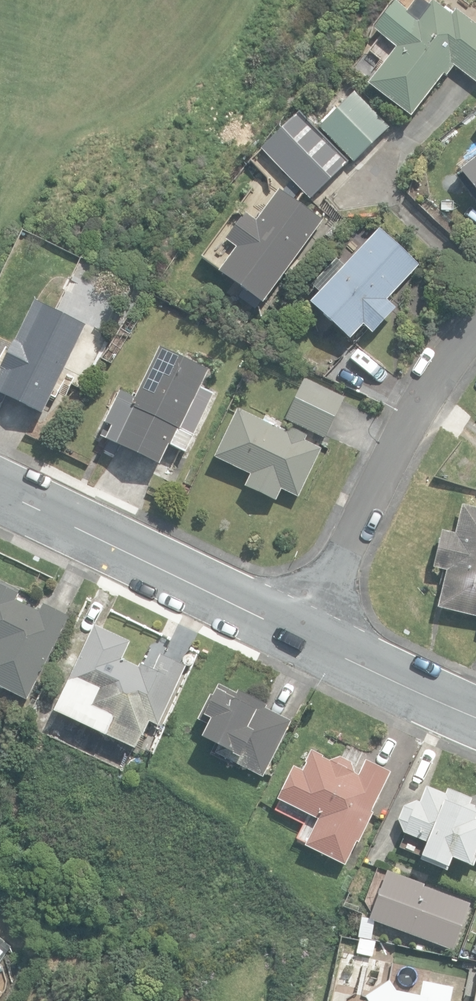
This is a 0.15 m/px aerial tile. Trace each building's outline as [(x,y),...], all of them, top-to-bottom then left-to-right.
[(411,117),(443,74),(446,77),(454,67),(475,83),(475,26),(456,11),(452,16),(432,0),(429,4),(424,0),(415,0),(408,10),(396,1),(374,30),(396,47),(368,85),(411,117)] [(318,128),(353,162),(395,122),(358,86),(318,128)] [(260,149),(311,200),(348,162),(298,112),(260,149)] [(460,169),(462,172),(457,177),(475,201),(475,157),(460,169)] [(219,273),(263,304),(322,221),(279,190),(257,221),(246,213),(226,241),(237,248),(219,273)] [(386,300),(419,265),(393,241),(397,237),(383,224),(344,265),(336,258),(311,285),(319,292),(310,302),(350,339),(363,325),(372,333),(395,308),(386,300)] [(43,414),(86,325),(35,301),(0,373),(0,393),(43,414)] [(130,313),(102,359),(113,365),(141,319),(130,313)] [(185,452),(213,393),(200,387),(208,370),(159,347),(135,398),(120,391),(99,436),(159,464),(169,444),(185,452)] [(284,419),(325,438),(344,397),(303,378),(284,419)] [(245,486),(276,501),(281,489),(299,497),(322,450),(304,442),(307,436),(290,428),(287,433),(238,409),(215,457),(251,474),(245,486)] [(464,506),(457,534),(444,531),(435,567),(447,570),(439,607),(475,616),(475,509),(464,506)] [(28,699),(69,616),(43,604),(39,611),(17,600),(19,594),(0,585),(0,686),(28,699)] [(138,666),(121,659),(129,641),(93,624),(53,710),(135,748),(149,720),(158,725),(186,665),(159,652),(152,668),(140,662),(138,666)] [(216,753),(262,778),(292,720),(267,707),(268,704),(238,689),(236,694),(219,685),(200,720),(208,723),(201,736),(219,746),(216,753)] [(305,844),(344,864),(390,772),(367,760),(359,775),(353,772),(350,762),(341,757),(331,761),(323,757),(312,751),(304,770),(295,766),(279,798),(318,818),(305,844)] [(448,870),(452,859),(473,867),(475,860),(475,807),(470,805),(472,799),(447,789),(445,794),(427,786),(420,803),(416,801),(404,806),(398,820),(404,832),(426,841),(420,855),(422,856),(421,859),(448,870)] [(453,949),(470,902),(423,885),(424,882),(387,869),(369,918),(453,949)] [(371,939),(374,922),(368,921),(368,918),(360,916),(357,937),(371,939)] [(372,957),(375,941),(359,938),(356,953),(372,957)] [(423,963),(426,951),(394,944),(392,956),(423,963)] [(396,991),(389,980),(365,996),(369,1000),(450,1000),(453,987),(423,981),(420,996),(396,991)]
